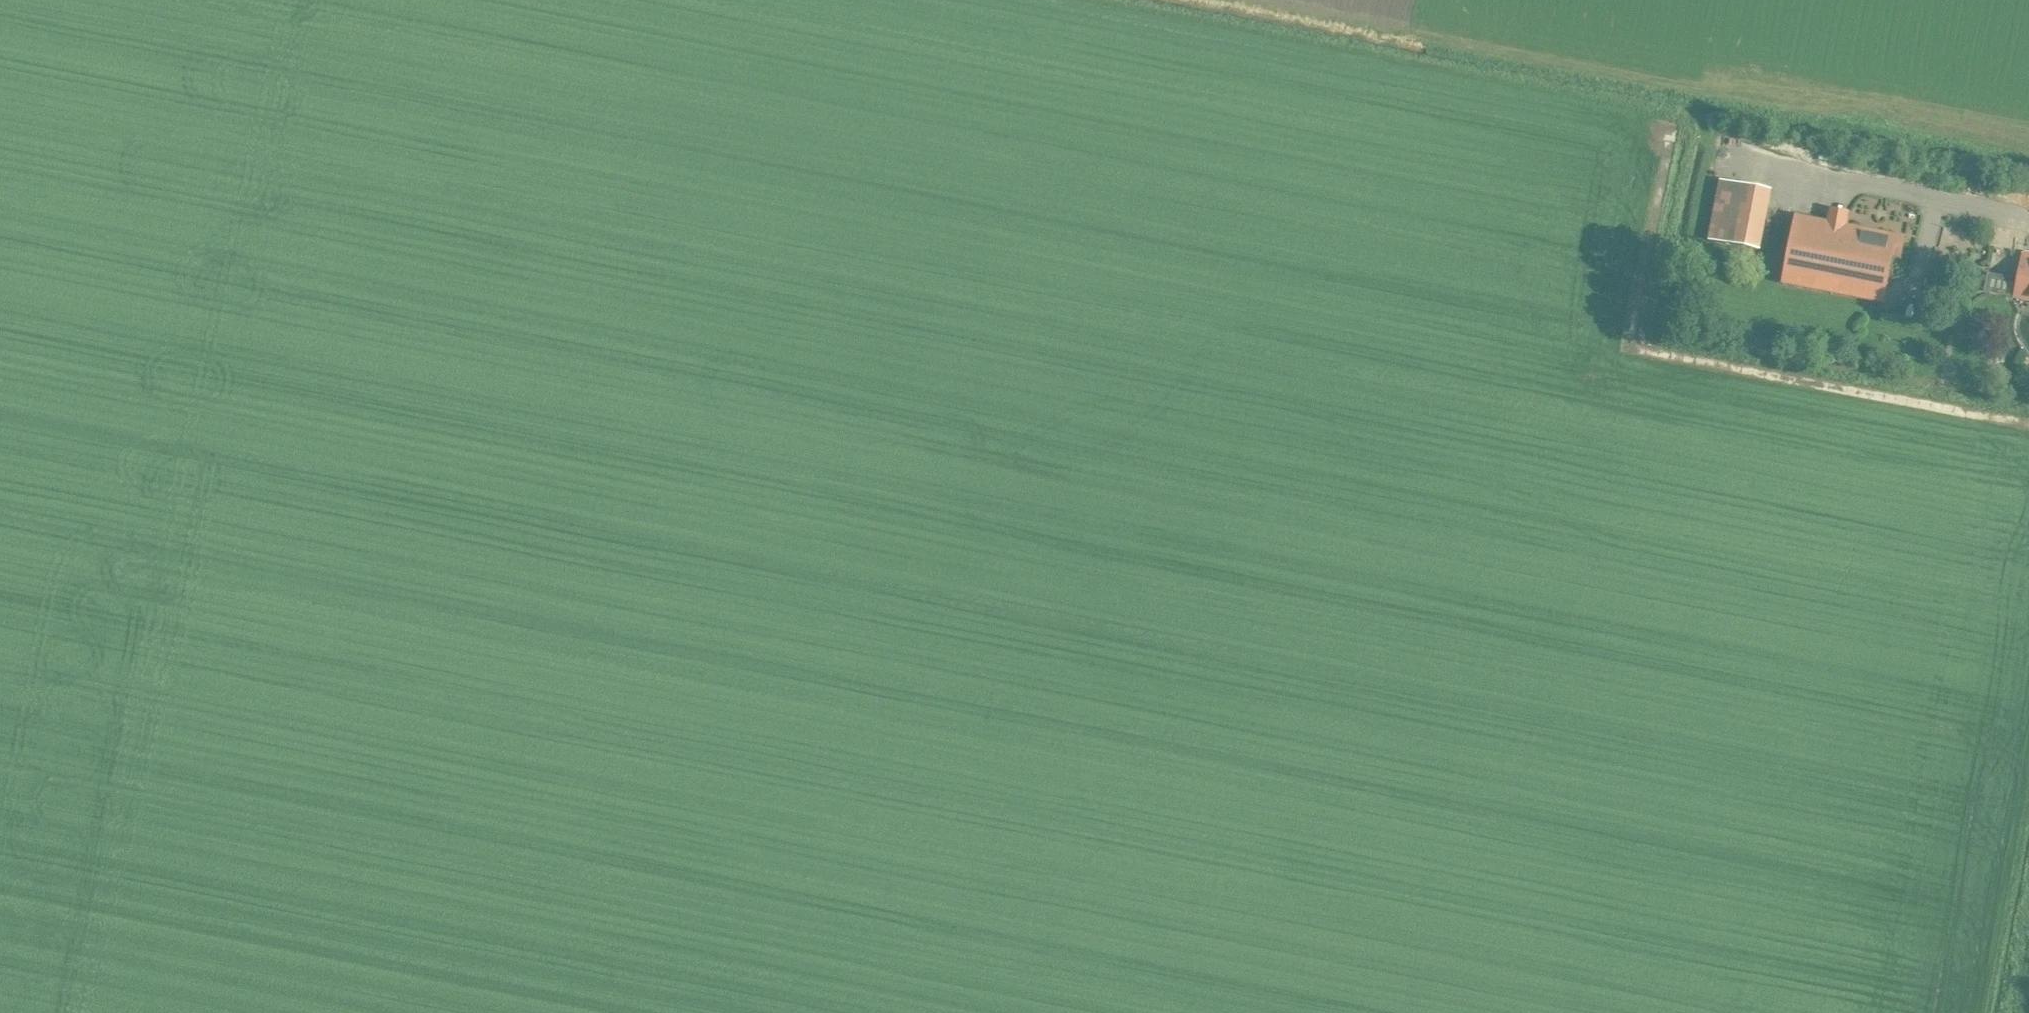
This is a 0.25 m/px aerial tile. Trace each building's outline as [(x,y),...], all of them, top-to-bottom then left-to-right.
[(1756,249),(1768,189),(1720,180),(1708,239),(1756,249)] [(1880,302),(1893,234),(1795,215),(1782,282),(1880,302)] [(2021,260),(2014,296),(2028,299),(2028,262),(2021,260)]
